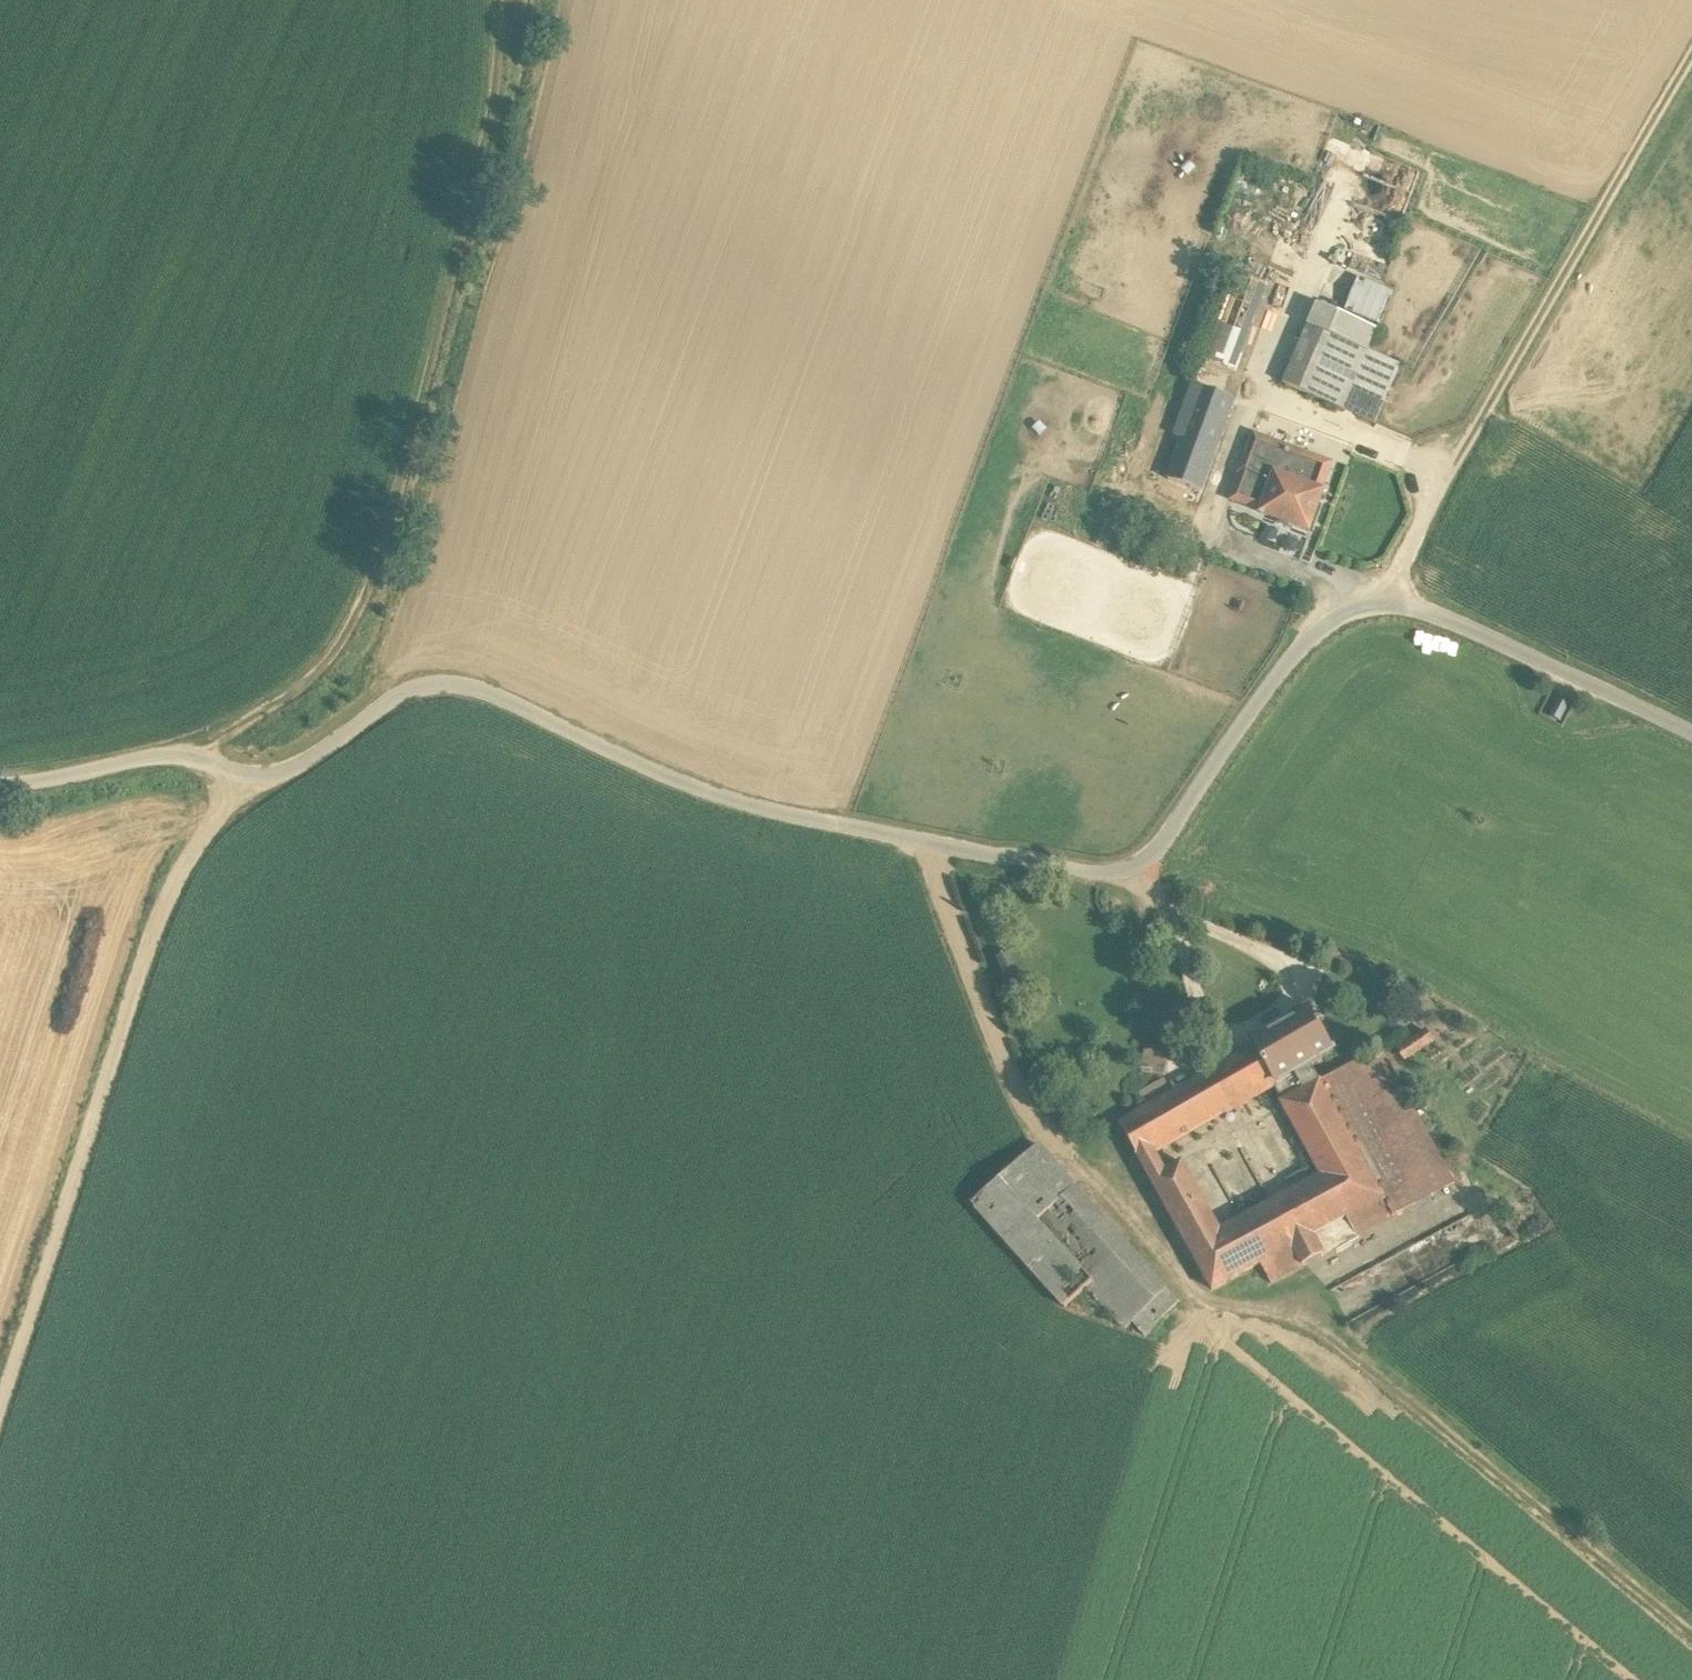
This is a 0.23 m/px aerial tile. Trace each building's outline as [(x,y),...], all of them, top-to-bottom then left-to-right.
[(1267,291),(1236,279),(1202,368),(1233,380),(1267,291)] [(1377,338),(1317,312),(1283,392),(1374,430),(1399,371),(1369,358),(1377,338)] [(1166,487),(1203,500),(1236,407),(1192,392),(1174,443),(1181,445),(1166,487)] [(1253,440),(1228,508),(1308,537),(1333,469),(1253,440)] [(1570,712),(1559,706),(1550,723),(1561,729),(1570,712)] [(1272,1290),(1456,1188),(1381,1053),(1322,1086),(1321,1084),(1279,1107),(1319,1179),(1306,1186),(1301,1176),(1284,1185),(1290,1196),(1223,1234),(1183,1163),(1167,1172),(1159,1158),(1339,1058),(1335,1052),(1333,1053),(1315,1020),(1317,1019),(1312,1010),(1247,1046),(1251,1052),(1171,1096),(1165,1084),(1138,1098),(1146,1112),(1117,1128),(1212,1299),(1262,1272),(1271,1288),(1272,1290)] [(1157,1330),(1180,1307),(1040,1148),(969,1211),(1063,1314),(1086,1294),(1124,1335),(1133,1328),(1145,1342),(1158,1332),(1157,1330)]
